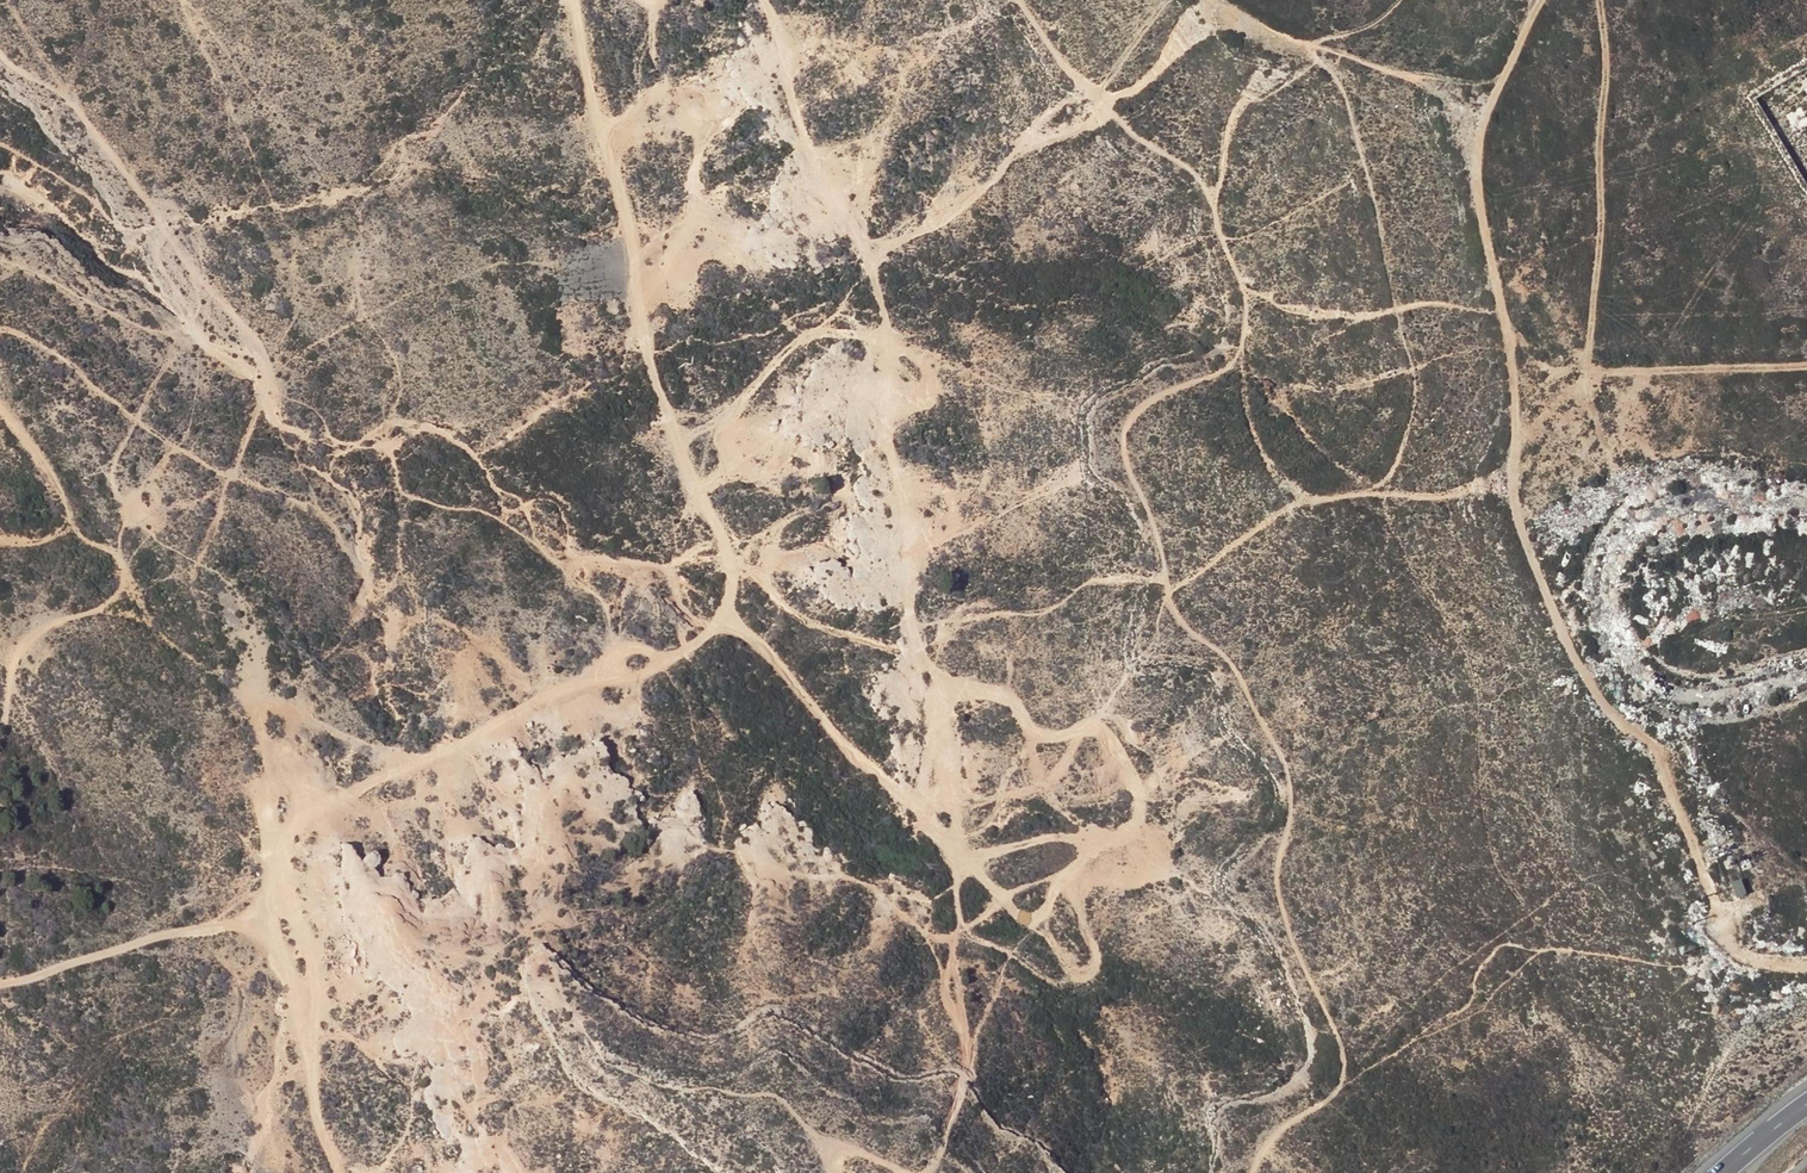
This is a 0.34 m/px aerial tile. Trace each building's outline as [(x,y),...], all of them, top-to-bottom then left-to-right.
[(854,606),(850,563),(819,565),(821,583),(832,582),(834,607),(854,606)]
